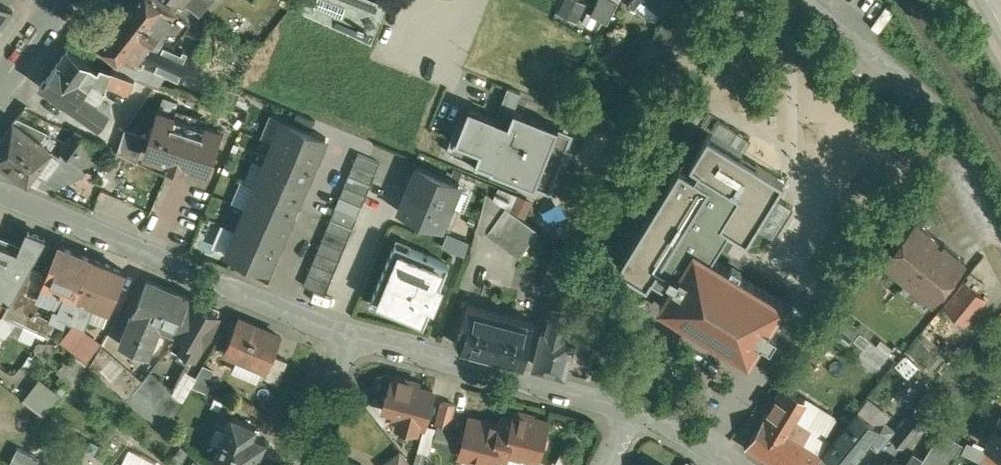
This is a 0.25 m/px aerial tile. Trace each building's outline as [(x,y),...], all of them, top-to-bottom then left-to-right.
[(1,0),(0,0),(0,26),(13,8),(1,0)] [(101,41),(116,58),(121,54),(188,82),(220,95),(233,68),(171,40),(190,17),(167,0),(133,0),(101,41)] [(381,0),(297,0),(293,5),(372,40),(387,2),(381,0)] [(578,25),(590,3),(584,0),(565,0),(558,13),(578,25)] [(591,13),(608,22),(608,21),(618,1),(616,0),(598,0),(591,13)] [(671,11),(654,35),(667,44),(683,19),(671,11)] [(99,67),(70,46),(43,84),(100,124),(111,109),(98,99),(107,85),(105,83),(106,80),(130,91),(135,76),(101,63),(101,64),(99,67)] [(504,121),(464,106),(443,161),(538,197),(540,190),(554,195),(575,141),(562,136),(565,130),(509,109),(504,121)] [(221,130),(159,110),(154,125),(152,125),(149,135),(148,136),(150,137),(146,149),(145,152),(170,160),(169,164),(181,168),(182,164),(207,172),(212,157),(214,157),(217,146),(216,145),(221,130)] [(18,116),(0,141),(0,160),(28,181),(38,166),(46,172),(60,154),(41,141),(48,131),(18,116)] [(327,136),(285,119),(275,142),(317,159),(327,136)] [(149,135),(125,127),(117,152),(138,162),(142,148),(146,149),(150,137),(148,136),(149,135)] [(103,146),(75,131),(61,150),(87,169),(103,146)] [(653,275),(673,287),(697,247),(710,255),(727,227),(749,240),(785,181),(706,134),(689,162),(699,168),(695,175),(679,166),(619,266),(649,283),(653,275)] [(275,142),(275,141),(266,164),(307,181),(308,181),(317,159),(275,142)] [(381,161),(359,152),(354,163),(376,172),(381,161)] [(376,172),(354,163),(349,174),(372,183),(376,172)] [(266,164),(265,164),(256,186),(298,203),(307,181),(266,164)] [(461,182),(417,164),(408,185),(452,203),(461,182)] [(372,183),(349,174),(345,185),(367,194),(372,183)] [(367,194),(345,185),(340,196),(362,205),(367,194)] [(452,203),(408,185),(399,207),(443,225),(452,203)] [(256,186),(247,208),(288,225),(289,225),(298,203),(256,186)] [(522,218),(486,194),(477,226),(523,257),(540,231),(522,218)] [(362,205),(340,196),(336,207),(358,216),(362,205)] [(548,216),(532,203),(522,218),(539,229),(548,216)] [(358,216),(336,207),(331,218),(353,227),(358,216)] [(247,208),(246,208),(237,230),(279,247),(288,225),(247,208)] [(331,218),(304,285),(326,294),(353,227),(331,218)] [(937,235),(915,218),(886,254),(898,263),(894,268),(921,290),(924,286),(936,295),(966,259),(943,241),(941,244),(934,239),(937,235)] [(237,230),(227,253),(269,270),(279,247),(237,230)] [(467,254),(473,240),(452,231),(445,245),(467,254)] [(451,262),(394,240),(369,303),(426,325),(451,262)] [(10,302),(30,266),(36,257),(0,242),(0,294),(10,302)] [(48,273),(30,266),(10,302),(4,312),(47,332),(50,333),(57,320),(49,316),(56,299),(61,301),(56,311),(68,316),(69,316),(93,258),(60,244),(48,273)] [(710,255),(697,247),(673,287),(663,302),(748,355),(782,301),(710,255)] [(581,282),(560,248),(549,274),(550,275),(547,287),(578,296),(581,282)] [(126,271),(94,257),(93,258),(69,316),(80,320),(89,299),(110,308),(126,271)] [(988,298),(965,279),(945,304),(968,323),(988,298)] [(148,280),(135,312),(122,344),(159,359),(167,340),(155,336),(161,323),(177,330),(190,298),(148,280)] [(9,303),(0,296),(0,314),(9,303)] [(221,311),(195,300),(194,300),(190,298),(177,330),(174,337),(185,343),(184,347),(196,354),(221,311)] [(538,323),(472,304),(465,328),(462,332),(458,345),(527,364),(538,323)] [(555,308),(549,329),(546,328),(535,366),(566,375),(577,337),(567,334),(573,313),(555,308)] [(609,310),(609,321),(630,321),(631,310),(609,310)] [(282,336),(239,318),(225,351),(263,367),(268,369),(274,355),(282,336)] [(47,332),(26,322),(19,336),(32,342),(36,332),(45,336),(47,332)] [(141,380),(102,346),(103,345),(102,344),(90,365),(128,398),(128,397),(143,379),(143,378),(141,380)] [(288,361),(274,355),(268,369),(263,367),(260,375),(278,383),(288,361)] [(80,357),(61,380),(68,386),(87,363),(80,357)] [(128,397),(128,398),(166,430),(184,398),(151,370),(143,379),(128,397)] [(419,383),(394,376),(389,393),(387,392),(383,407),(395,410),(393,419),(399,420),(398,424),(417,429),(418,426),(424,427),(434,391),(418,387),(419,383)] [(41,385),(28,402),(43,413),(56,397),(41,385)] [(747,446),(778,464),(812,464),(820,456),(822,452),(803,440),(810,429),(792,419),(805,398),(784,385),(747,446)] [(455,405),(443,402),(437,423),(449,426),(455,405)] [(820,456),(831,464),(832,464),(834,462),(839,464),(851,464),(869,443),(882,428),(880,427),(858,409),(822,452),(820,456)] [(915,411),(893,438),(904,447),(926,421),(915,411)] [(501,425),(470,417),(466,431),(462,432),(460,439),(463,442),(459,456),(491,464),(494,457),(505,460),(507,452),(539,459),(542,446),(546,445),(548,437),(545,434),(549,421),(517,412),(514,420),(503,417),(501,425)] [(233,415),(215,457),(233,464),(254,464),(259,455),(262,456),(263,455),(268,444),(267,443),(264,442),(266,440),(253,434),(257,425),(233,415)] [(988,444),(1000,450),(1000,419),(988,444)] [(882,428),(869,443),(879,451),(896,429),(886,421),(880,427),(882,428)] [(919,464),(949,464),(963,443),(942,429),(919,464)] [(383,464),(410,464),(399,452),(383,464)] [(986,452),(982,461),(991,464),(1000,464),(1000,459),(986,452)] [(126,456),(123,463),(127,464),(142,464),(126,456)]
